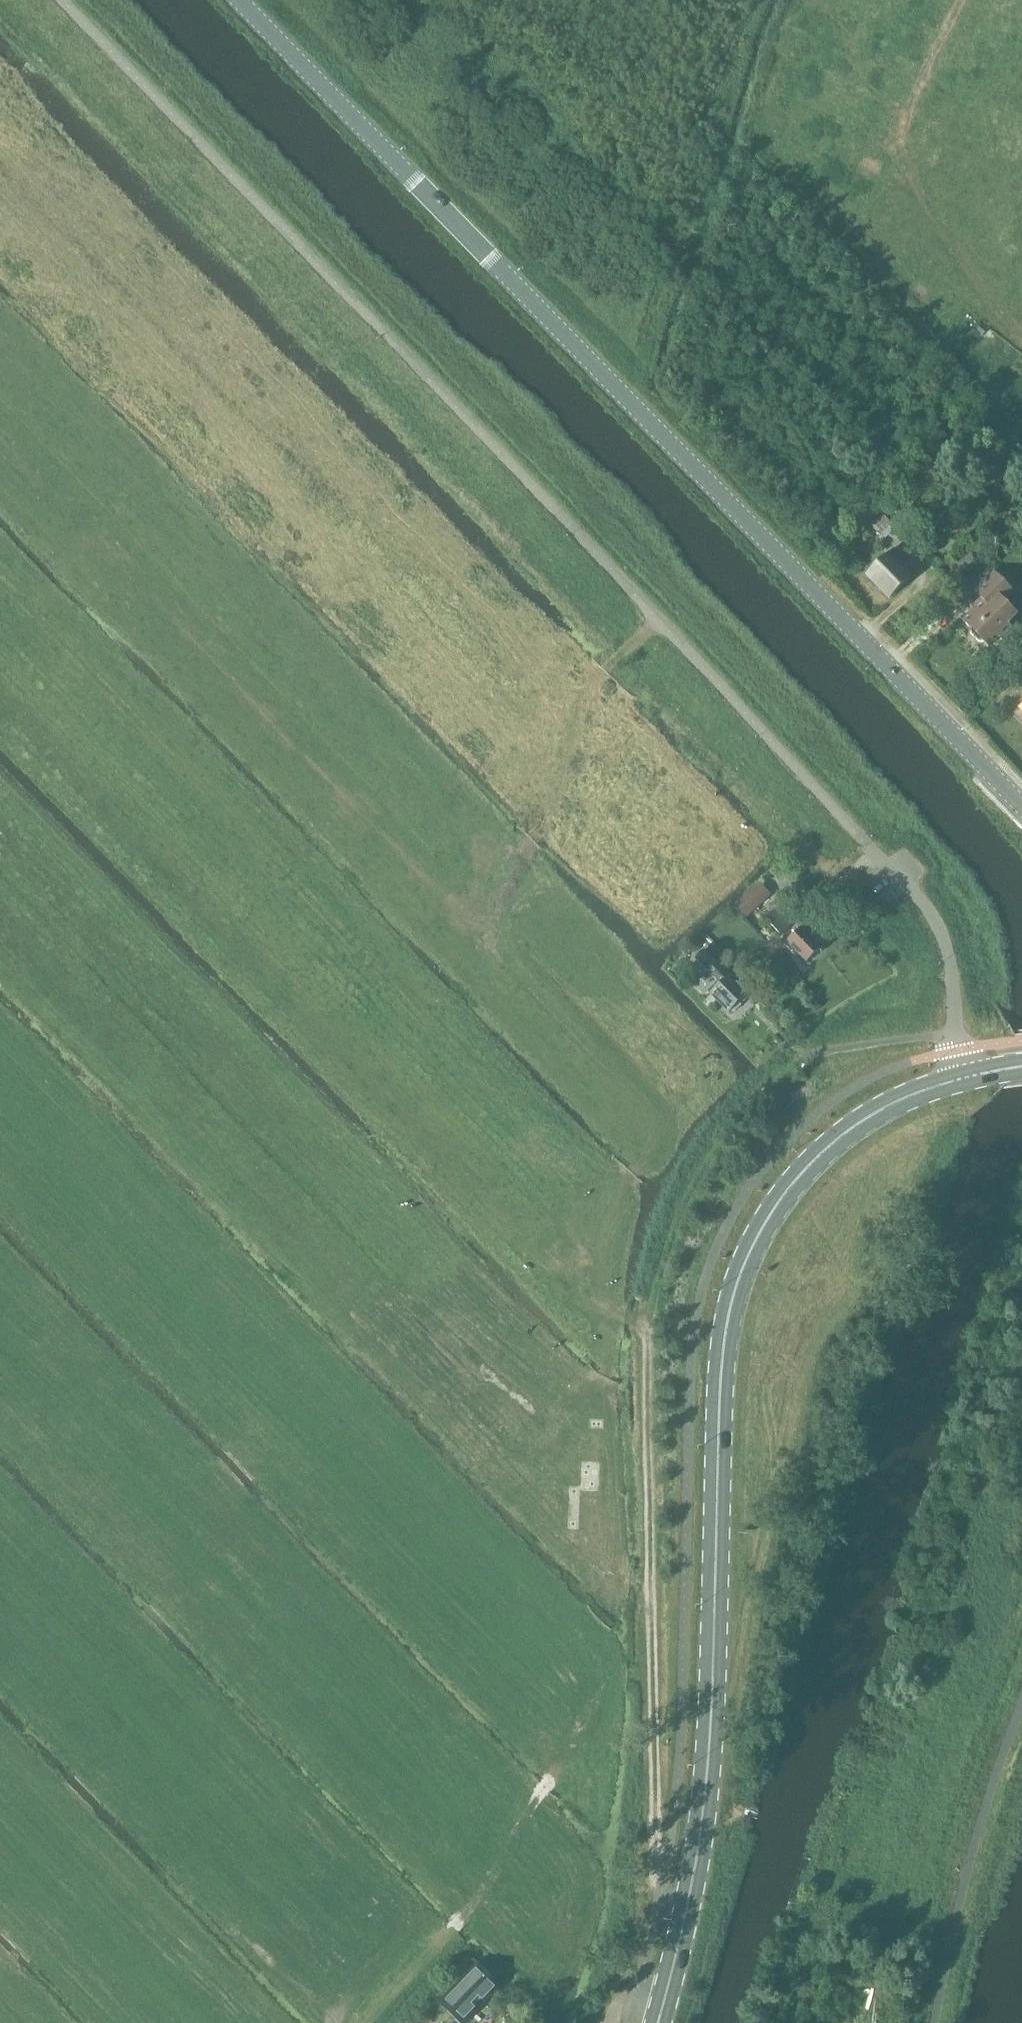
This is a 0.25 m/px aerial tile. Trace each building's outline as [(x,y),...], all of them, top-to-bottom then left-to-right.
[(886,480),(897,489),(907,477),(897,468),(886,480)] [(903,558),(896,550),(894,549),(887,556),(887,555),(868,573),(891,596),(909,578),(896,565),(903,558)] [(947,566),(956,575),(973,557),(964,549),(947,566)] [(962,620),(971,628),(970,633),(978,642),(983,642),(988,647),(999,637),(1003,641),(1014,630),(1007,623),(1017,614),(1005,602),(1014,592),(993,571),(974,590),(983,600),(962,620)] [(737,909),(747,919),(770,897),(761,887),(737,909)] [(767,920),(781,935),(792,924),(778,909),(767,920)] [(786,946),(800,961),(803,958),(806,962),(820,948),(801,928),(787,941),(789,944),(786,946)] [(696,956),(714,975),(713,976),(718,981),(708,991),(729,1012),(732,1010),(734,1012),(743,1003),(741,1000),(747,994),(721,968),(703,949),(696,956)] [(494,1987),(476,1969),(446,2001),(463,2018),(494,1987)]
